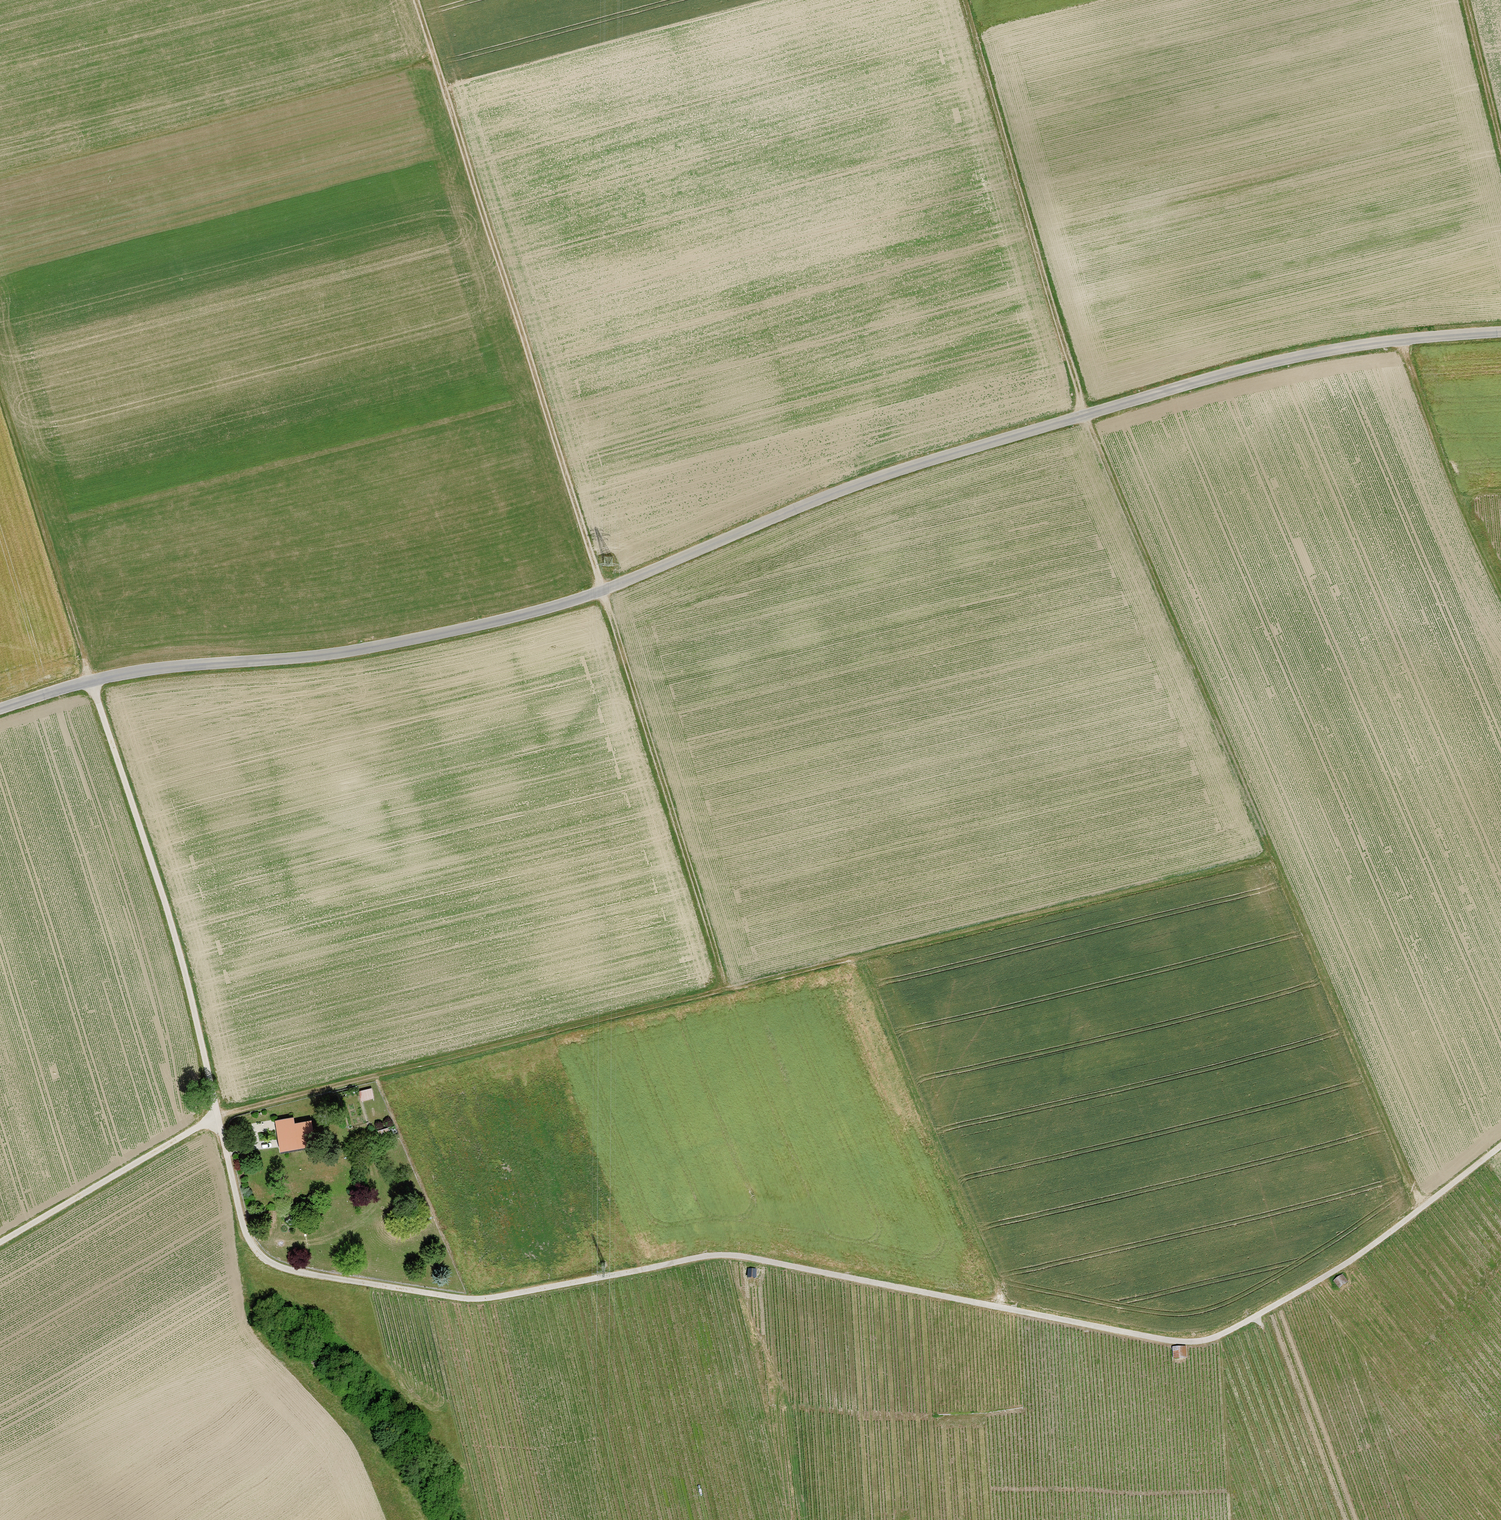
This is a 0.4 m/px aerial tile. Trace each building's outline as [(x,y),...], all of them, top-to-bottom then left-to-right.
[(280,1148),(316,1143),(311,1113),(275,1119),(280,1148)] [(1339,1286),(1349,1280),(1344,1273),(1335,1279),(1339,1286)] [(1188,1357),(1188,1345),(1173,1345),(1174,1357),(1188,1357)]
